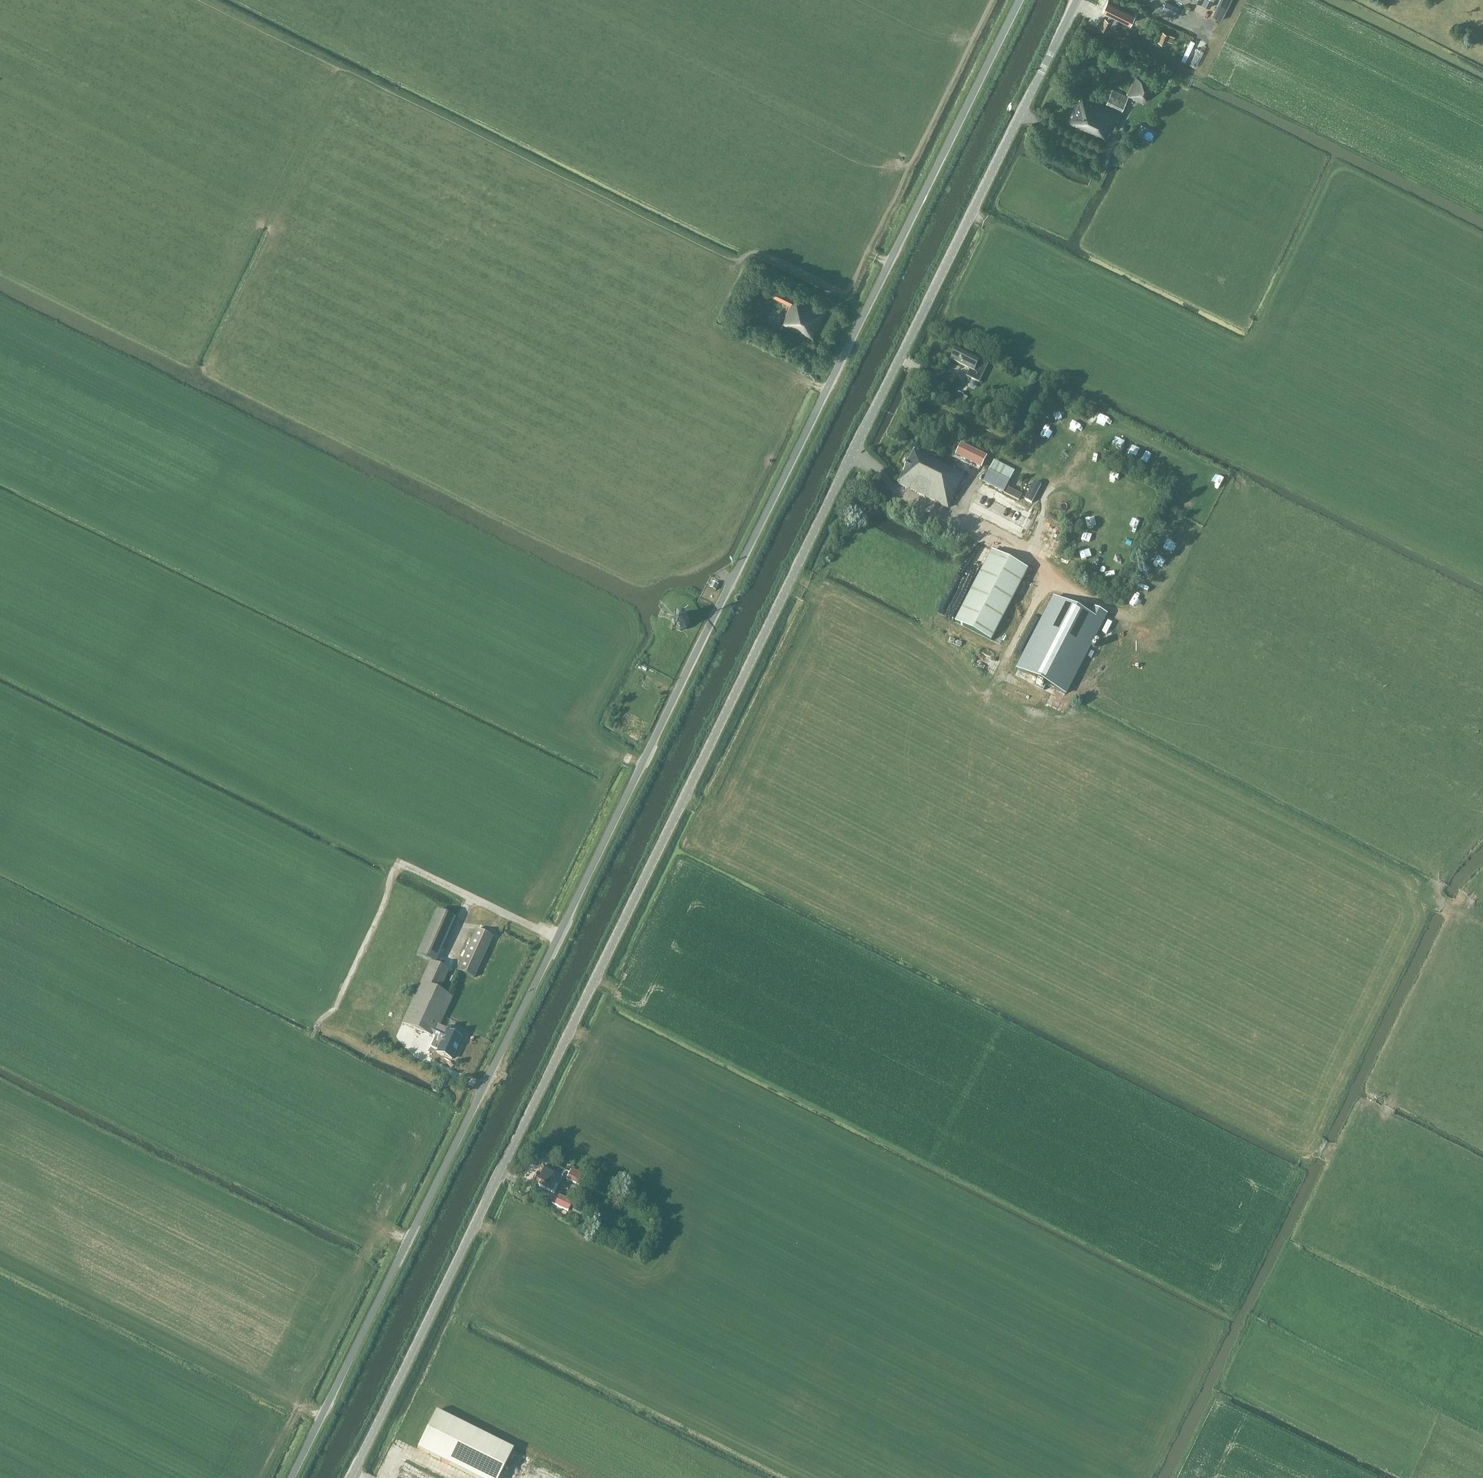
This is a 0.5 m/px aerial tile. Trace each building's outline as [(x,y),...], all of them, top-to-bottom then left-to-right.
[(1107,0),(1102,9),(1106,11),(1110,13),(1120,18),(1119,19),(1129,25),(1134,14),(1124,9),(1111,2),(1107,0)] [(1232,0),(1220,0),(1212,16),(1222,21),(1232,0)] [(1184,10),(1165,2),(1162,9),(1180,18),(1184,10)] [(1105,19),(1100,28),(1106,31),(1109,26),(1114,29),(1119,19),(1120,18),(1110,13),(1107,20),(1105,19)] [(1165,45),(1167,40),(1172,42),(1174,37),(1162,32),(1158,42),(1165,45)] [(1134,97),(1133,99),(1143,103),(1152,84),(1135,76),(1127,94),(1134,97)] [(1113,90),(1108,100),(1105,105),(1121,112),(1128,97),(1113,90)] [(1109,132),(1111,133),(1120,113),(1082,96),(1068,124),(1105,139),(1109,132)] [(812,338),(826,308),(814,301),(812,304),(777,287),(772,296),(790,305),(785,315),(786,316),(782,323),(812,338)] [(988,365),(980,361),(981,360),(956,348),(950,360),(970,370),(966,377),(979,383),(988,365)] [(953,402),(956,404),(959,405),(962,407),(967,398),(958,393),(953,402)] [(960,445),(955,455),(980,468),(985,457),(960,445)] [(964,474),(965,473),(960,471),(960,472),(914,451),(898,484),(948,508),(965,475),(964,474)] [(994,461),(983,483),(1003,493),(1006,487),(1014,471),(994,461)] [(1034,482),(1025,500),(1031,504),(1040,485),(1034,482)] [(1006,487),(1003,493),(1003,494),(982,483),(967,512),(1021,539),(1035,511),(1018,502),(1022,495),(1006,487)] [(1028,570),(992,551),(955,623),(991,641),(1028,570)] [(1038,681),(1036,686),(1043,690),(1046,685),(1064,694),(1106,614),(1094,608),(1090,616),(1055,598),(1017,670),(1038,681)] [(689,626),(687,617),(682,614),(675,616),(672,623),(674,629),(679,632),(684,631),(689,626)] [(412,1000),(401,1024),(433,1039),(440,1026),(452,998),(439,992),(449,970),(435,964),(455,919),(436,911),(416,955),(418,956),(430,961),(421,981),(412,1000)] [(475,929),(456,971),(474,979),(493,937),(475,929)] [(433,1039),(429,1048),(433,1050),(436,1051),(436,1052),(450,1059),(459,1038),(453,1036),(456,1030),(448,1027),(447,1029),(440,1026),(433,1039)] [(534,1177),(532,1180),(533,1182),(533,1183),(554,1193),(565,1171),(550,1164),(548,1169),(541,1166),(537,1176),(534,1177)] [(571,1170),(566,1179),(579,1186),(584,1176),(571,1170)] [(556,1194),(551,1204),(566,1211),(571,1201),(556,1194)] [(417,1449),(476,1477),(498,1477),(512,1450),(435,1411),(417,1449)]
